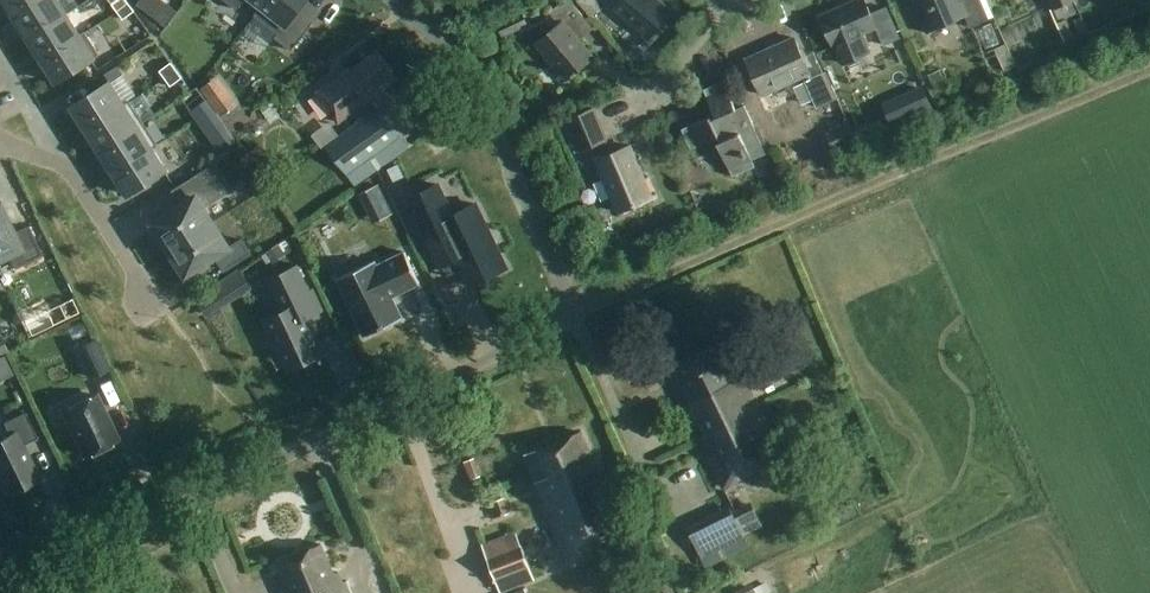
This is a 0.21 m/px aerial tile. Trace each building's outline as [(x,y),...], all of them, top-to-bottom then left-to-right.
[(40,0),(4,0),(15,16),(40,0)] [(15,16),(29,38),(68,13),(59,0),(40,0),(15,16)] [(111,4),(117,12),(129,3),(126,0),(117,0),(111,4)] [(255,16),(267,0),(225,0),(237,10),(244,0),(257,11),(254,15),(255,16)] [(313,22),(298,10),(306,0),(267,0),(255,16),(278,34),(275,38),(291,50),(313,22)] [(569,0),(565,0),(550,13),(560,25),(536,46),(567,81),(593,57),(579,41),(594,28),(569,0)] [(577,0),(591,17),(602,11),(598,0),(577,0)] [(658,0),(615,0),(610,7),(648,39),(671,11),(658,0)] [(820,16),(842,64),(872,51),(864,34),(877,28),(884,45),(900,38),(887,7),(871,14),(865,0),(855,0),(820,16)] [(980,0),(913,0),(928,34),(965,17),(970,28),(989,20),(980,0)] [(1059,21),(1076,13),(1071,2),(1075,0),(1050,0),(1059,21)] [(129,3),(117,12),(123,19),(134,11),(129,3)] [(165,26),(177,10),(168,3),(155,19),(165,26)] [(522,11),(496,23),(502,37),(529,24),(522,11)] [(68,13),(29,38),(42,59),(81,35),(68,13)] [(1067,19),(1057,23),(1065,42),(1075,38),(1067,19)] [(56,82),(95,57),(81,35),(42,59),(56,82)] [(747,61),(762,94),(762,96),(803,78),(816,108),(837,98),(826,72),(813,78),(795,39),(747,61)] [(1015,64),(1006,43),(987,51),(990,57),(997,54),(1004,69),(1015,64)] [(397,79),(377,53),(339,81),(338,79),(316,96),(338,124),(397,79)] [(171,62),(159,71),(165,78),(176,70),(171,62)] [(104,74),(109,82),(110,81),(122,73),(118,66),(104,74)] [(176,70),(165,78),(170,86),(182,78),(176,70)] [(72,106),(86,128),(130,101),(129,99),(124,102),(110,81),(109,82),(72,106)] [(736,109),(724,81),(704,90),(716,118),(712,120),(711,117),(682,129),(691,149),(716,138),(733,176),(755,167),(752,160),(766,154),(745,106),(736,109)] [(207,100),(195,109),(201,116),(212,108),(207,100)] [(143,122),(130,101),(86,128),(100,150),(143,122)] [(609,139),(595,107),(565,120),(565,122),(562,123),(565,130),(569,129),(579,152),(609,139)] [(212,108),(201,116),(206,124),(218,116),(212,108)] [(379,109),(327,147),(349,176),(400,138),(379,109)] [(100,150),(114,172),(157,144),(143,122),(100,150)] [(128,194),(167,169),(153,147),(158,144),(157,144),(114,172),(128,194)] [(652,198),(629,146),(596,160),(619,213),(652,198)] [(151,231),(165,252),(213,222),(195,194),(207,186),(200,174),(174,190),(182,204),(153,222),(156,228),(151,231)] [(470,285),(506,268),(475,203),(452,215),(437,184),(409,198),(442,266),(457,259),(462,268),(470,285)] [(9,253),(16,266),(41,254),(28,226),(13,233),(0,205),(0,257),(9,253)] [(228,246),(213,222),(165,252),(176,270),(181,267),(184,272),(214,253),(222,267),(248,250),(240,238),(228,246)] [(376,265),(374,260),(337,278),(365,336),(402,318),(392,296),(419,283),(404,252),(376,265)] [(296,265),(269,278),(284,310),(263,320),(288,371),(324,354),(308,318),(323,311),(312,289),(309,291),(296,265)] [(72,298),(59,304),(66,318),(79,312),(72,298)] [(88,379),(110,369),(96,339),(75,349),(88,379)] [(724,487),(782,459),(737,367),(731,370),(718,345),(674,366),(691,402),(685,405),(694,424),(699,421),(706,434),(700,437),(724,487)] [(63,410),(85,455),(116,440),(95,395),(63,410)] [(6,493),(38,477),(22,444),(37,437),(25,411),(3,422),(9,434),(0,439),(0,480),(6,493)] [(570,564),(631,540),(613,494),(607,495),(600,476),(605,473),(598,456),(592,459),(581,432),(525,454),(570,564)] [(701,556),(745,536),(730,503),(686,524),(701,556)] [(520,543),(516,531),(482,544),(487,557),(501,592),(503,592),(535,580),(520,543)] [(278,562),(291,592),(288,592),(349,592),(345,582),(343,583),(339,572),(334,574),(321,544),(278,562)]
